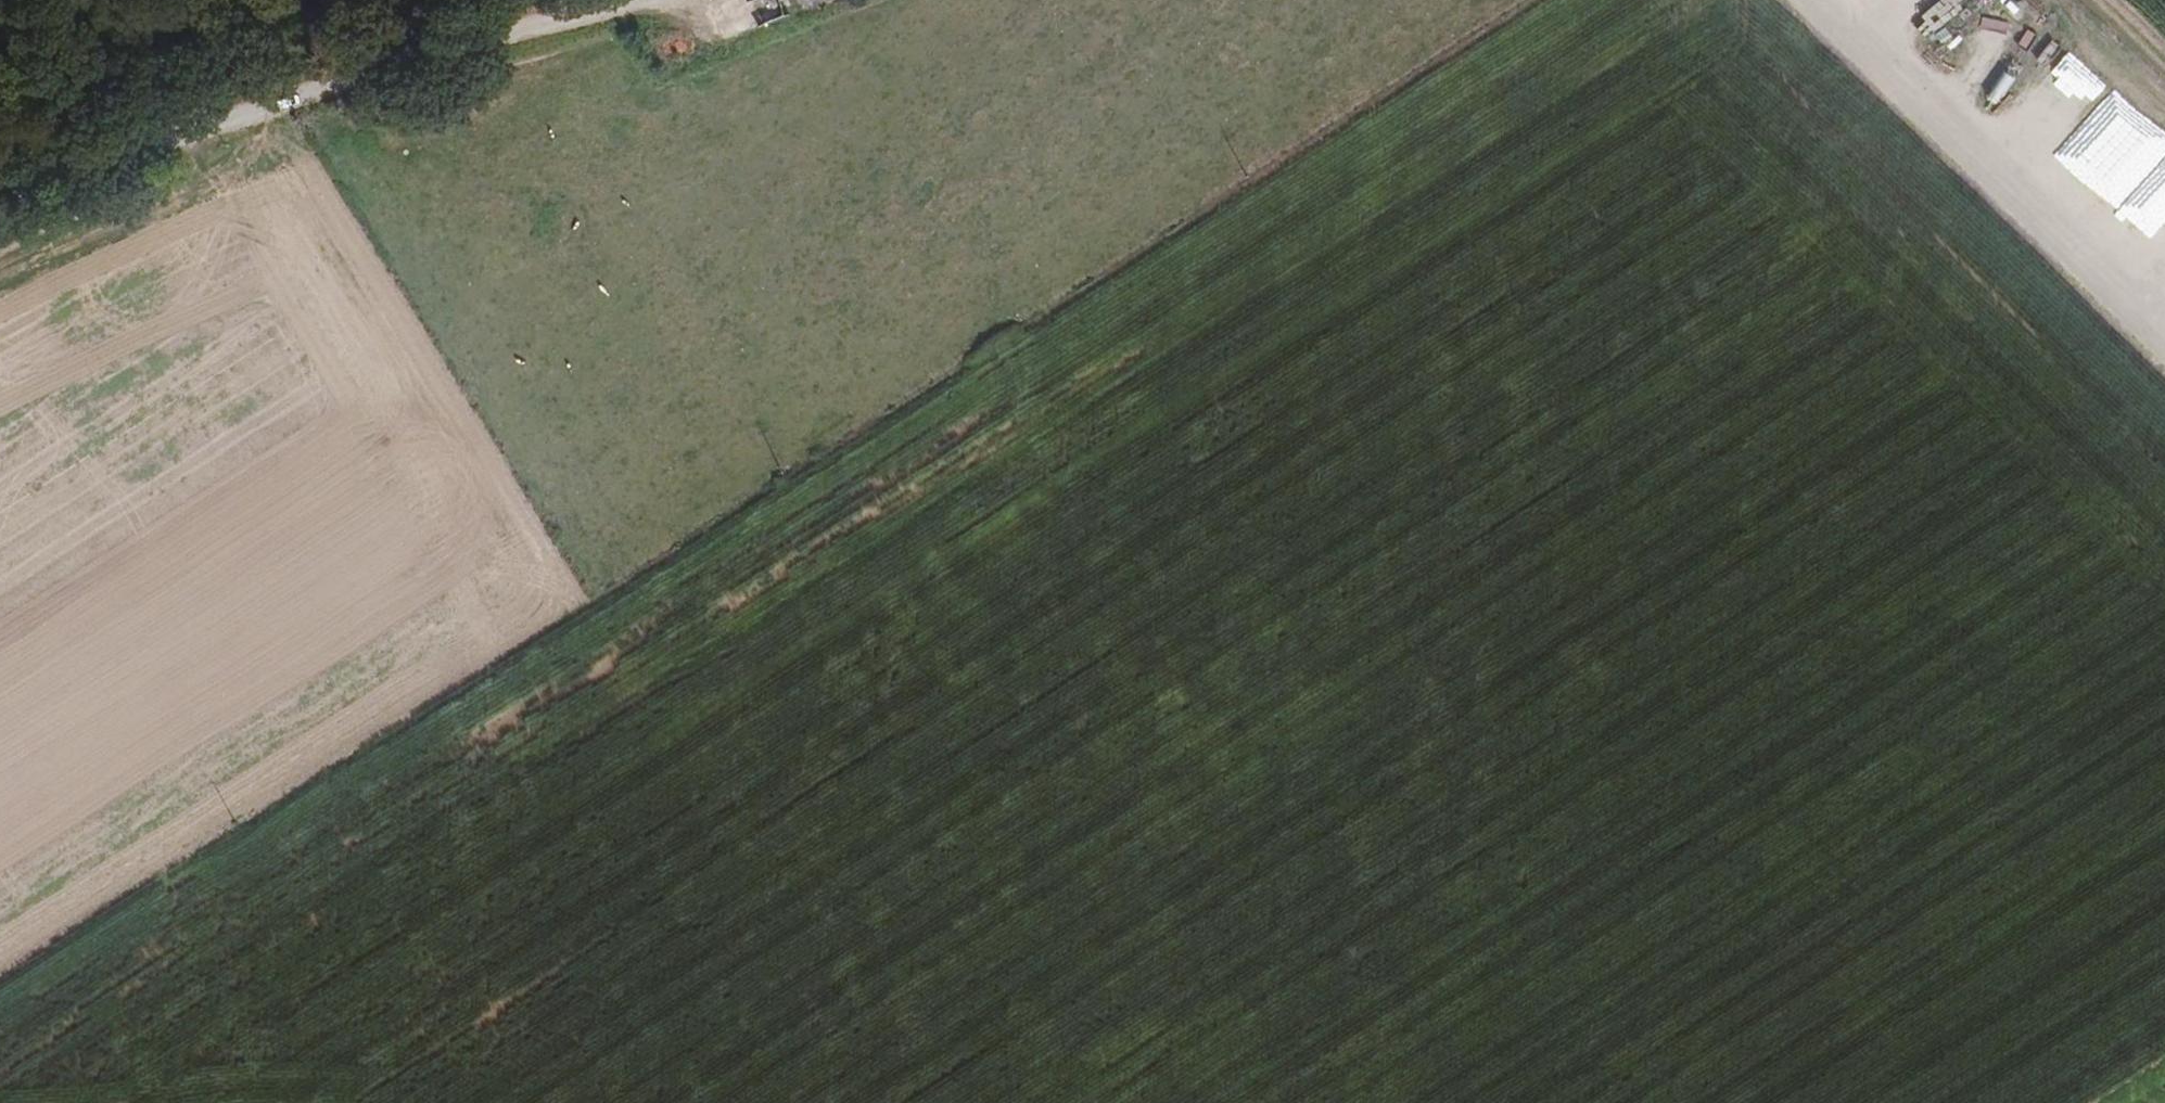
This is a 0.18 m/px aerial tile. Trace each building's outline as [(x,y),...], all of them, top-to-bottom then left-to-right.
[(1901,32),(1913,45),(1963,0),(1932,0),(1933,2),(1901,32)] [(1974,29),(1949,54),(1977,81),(2001,56),(1974,29)] [(2019,177),(2077,224),(2152,134),(2043,44),(1987,113),(2037,154),(2019,177)]
